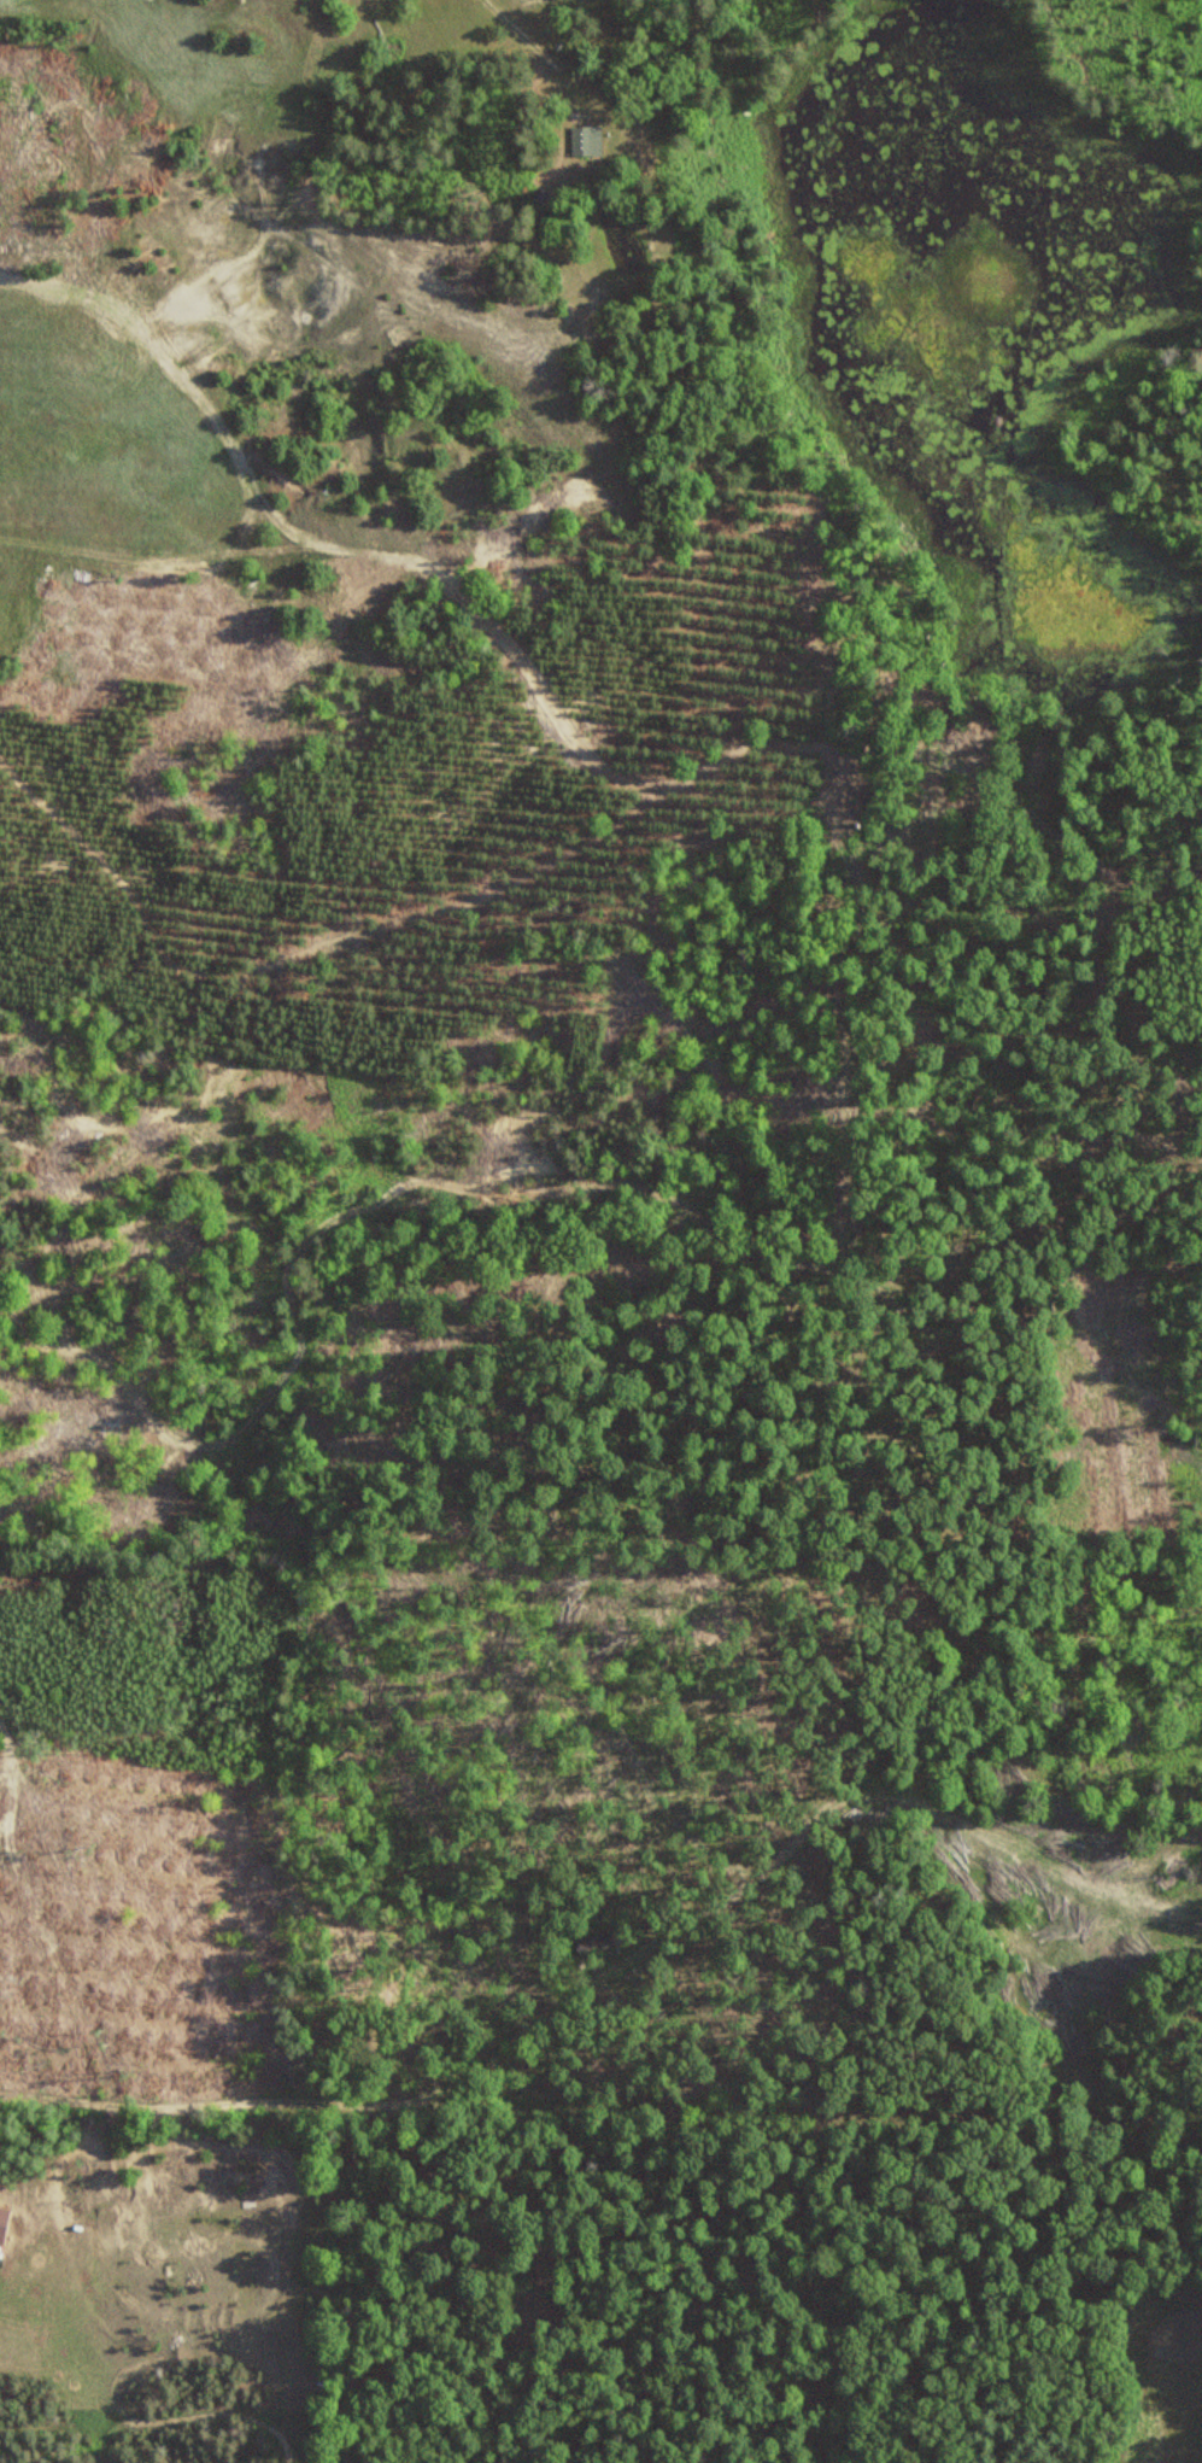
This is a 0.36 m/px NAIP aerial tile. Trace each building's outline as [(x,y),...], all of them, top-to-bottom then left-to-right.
[(571,126),(571,156),(602,156),(602,126),(571,126)]
